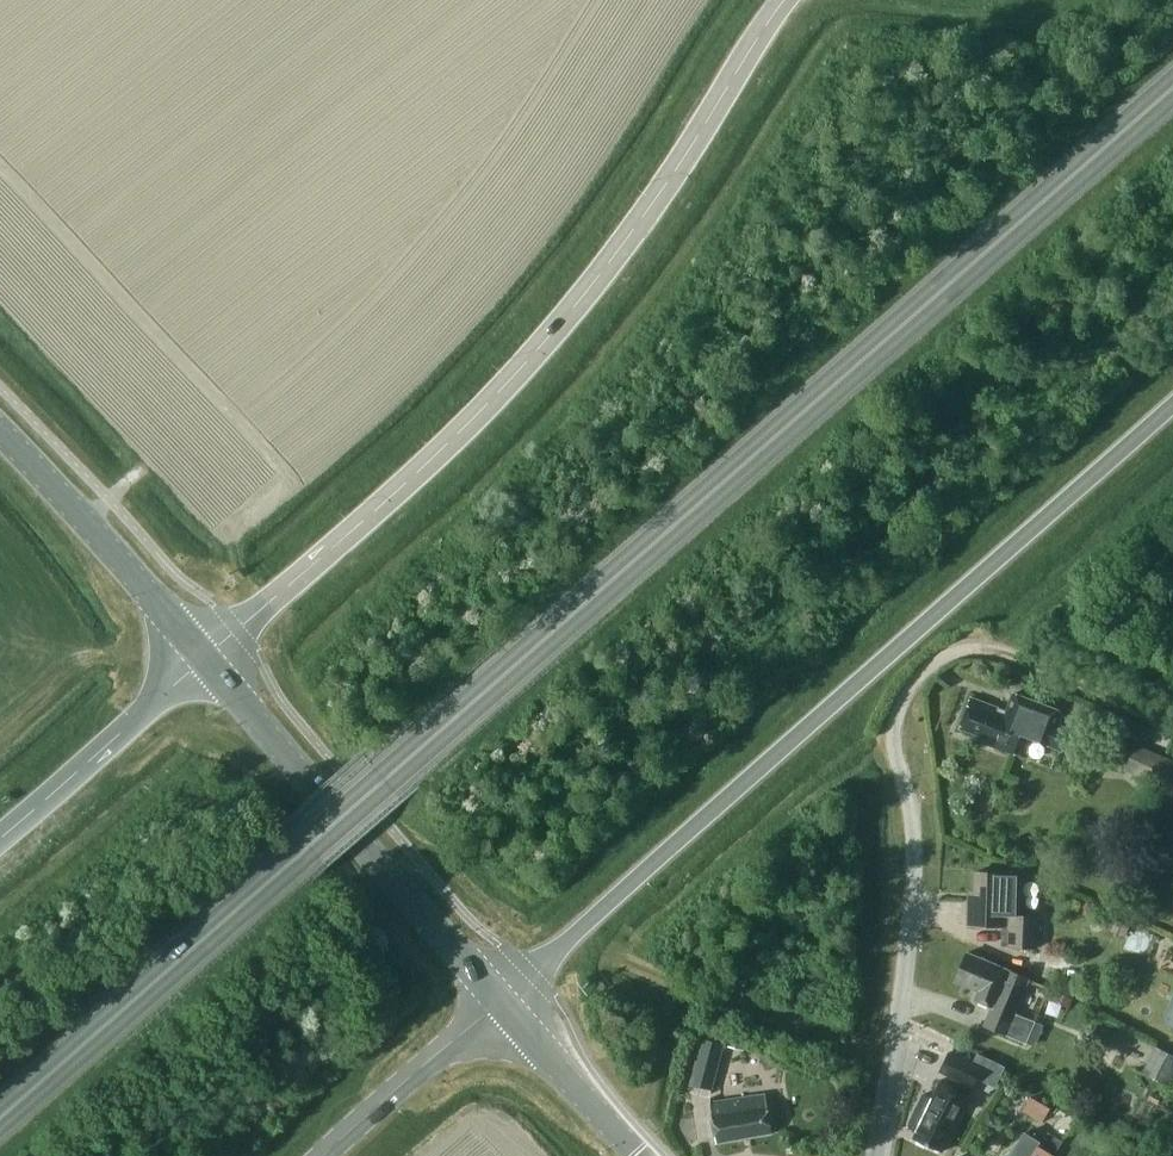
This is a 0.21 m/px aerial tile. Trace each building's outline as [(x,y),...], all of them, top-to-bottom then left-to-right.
[(1013,695),(1007,711),(971,698),(960,728),(987,738),(985,743),(1014,754),(1021,734),(1059,748),(1066,727),(1059,725),(1063,712),(1013,695)] [(1165,787),(1172,791),(1172,761),(1161,756),(1136,745),(1128,762),(1124,770),(1165,787)] [(1002,874),(1002,873),(975,872),(974,899),(969,898),(968,924),(1005,927),(1005,944),(1038,945),(1039,913),(1017,913),(1017,889),(1023,890),(1023,874),(1002,874)] [(984,1026),(1027,1043),(1036,1022),(1014,1012),(1028,978),(967,953),(955,981),(979,991),(976,999),(993,1006),(984,1026)] [(744,1050),(748,1034),(732,1031),(729,1046),(744,1050)] [(723,1044),(702,1038),(690,1084),(712,1089),(723,1044)] [(1170,1088),(1172,1082),(1172,1057),(1156,1047),(1142,1073),(1170,1088)] [(939,1071),(939,1072),(974,1089),(984,1068),(949,1052),(939,1071)] [(932,1099),(926,1096),(910,1129),(916,1132),(913,1138),(942,1152),(971,1093),(941,1079),(932,1099)] [(1152,1093),(1149,1101),(1159,1105),(1162,1096),(1152,1093)] [(772,1133),(766,1094),(710,1102),(717,1143),(772,1133)] [(1031,1096),(1025,1110),(1046,1119),(1052,1105),(1031,1096)] [(998,1118),(988,1112),(982,1123),(987,1126),(994,1125),(998,1118)] [(1042,1146),(1055,1154),(1063,1142),(1050,1133),(1042,1146)] [(1012,1155),(1054,1155),(1055,1154),(1042,1146),(1025,1135),(1012,1155)]
